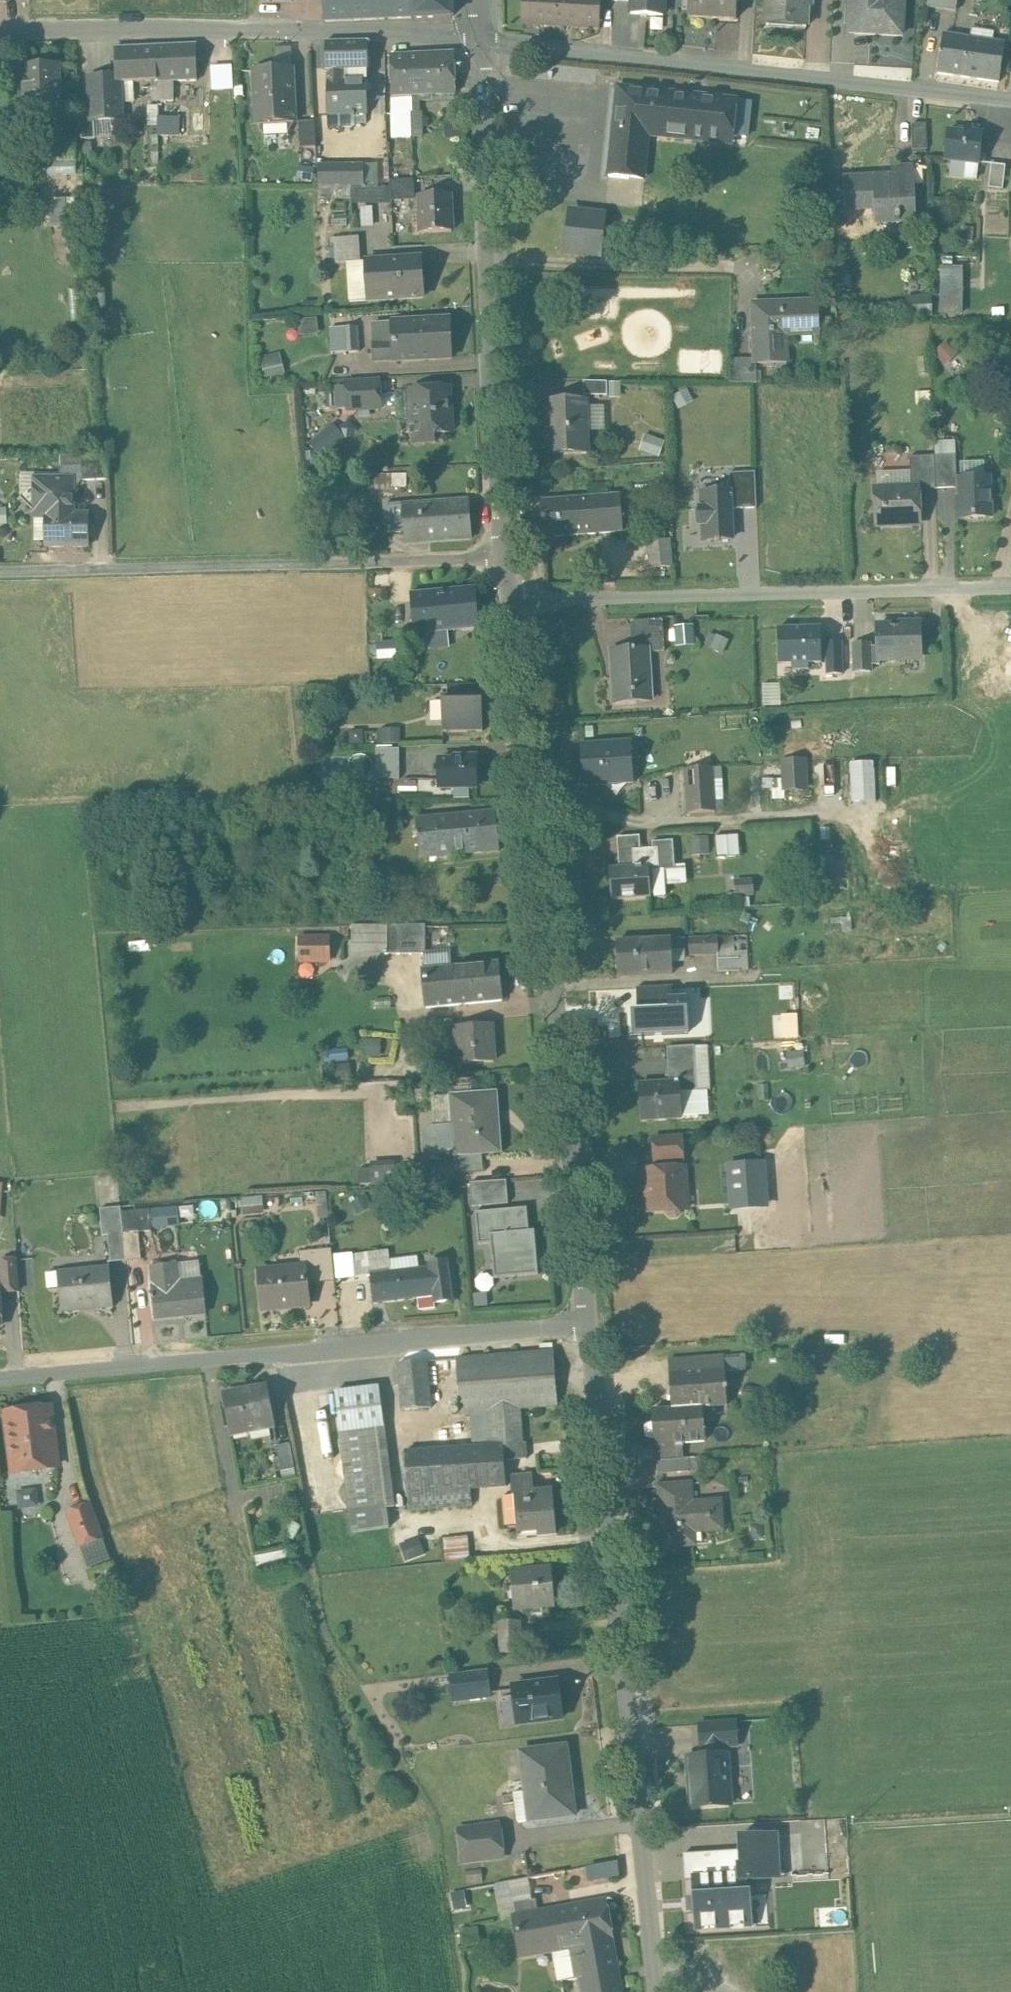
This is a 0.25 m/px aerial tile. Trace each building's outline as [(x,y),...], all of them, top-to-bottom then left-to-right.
[(324,22),(412,18),(411,0),(323,0),(324,22)] [(412,18),(452,16),(452,0),(411,0),(412,18)] [(521,24),(599,29),(601,0),(523,0),(521,24)] [(631,12),(663,15),(664,0),(632,0),(631,12)] [(689,16),(736,19),(737,0),(690,0),(689,16)] [(766,25),(806,27),(808,0),(767,0),(766,25)] [(849,31),(902,34),(903,13),(887,12),(888,0),(851,0),(849,31)] [(927,7),(957,10),(958,0),(928,0),(927,7)] [(1004,41),(942,33),(937,72),(999,79),(1004,41)] [(370,41),(329,42),(328,73),(329,73),(328,116),(366,115),(368,71),(369,71),(370,41)] [(197,44),(156,46),(157,81),(157,98),(157,101),(173,101),(174,81),(197,80),(197,44)] [(156,46),(115,47),(116,78),(116,83),(118,83),(157,81),(156,46)] [(454,52),(390,55),(391,75),(455,72),(454,52)] [(60,65),(22,66),(23,122),(61,121),(60,65)] [(288,133),(294,123),(295,123),(292,69),(254,71),(257,125),(264,135),(288,133)] [(455,72),(391,75),(392,96),(420,94),(420,100),(430,99),(430,94),(456,93),(455,72)] [(116,78),(90,79),(91,103),(92,121),(93,121),(120,119),(118,83),(116,83),(116,78)] [(739,100),(617,87),(607,178),(642,182),(647,135),(734,145),(739,100)] [(412,98),(391,99),(392,112),(390,112),(392,137),(411,136),(410,111),(412,111),(412,98)] [(91,103),(79,103),(81,139),(95,139),(93,121),(92,121),(91,103)] [(210,106),(157,105),(157,135),(209,136),(210,106)] [(315,121),(299,122),(300,148),(316,147),(315,121)] [(926,123),(911,124),(912,151),(927,150),(926,123)] [(983,131),(965,129),(965,134),(948,132),(945,159),(952,160),(950,176),(964,177),(966,161),(980,163),(983,131)] [(76,162),(42,163),(42,175),(76,174),(76,162)] [(388,162),(378,162),(378,184),(388,184),(388,162)] [(391,187),(365,188),(364,165),(318,164),(319,188),(319,198),(351,198),(351,203),(392,203),(392,200),(391,187)] [(1006,166),(991,164),(988,187),(1003,189),(1006,166)] [(892,177),(840,179),(842,210),(871,208),(872,223),(914,221),(911,167),(891,168),(892,177)] [(412,179),(391,180),(391,187),(392,200),(413,199),(412,179)] [(449,195),(420,197),(421,213),(418,214),(419,233),(451,230),(449,195)] [(603,217),(568,213),(564,252),(598,256),(603,217)] [(357,237),(332,239),(334,265),(359,263),(357,237)] [(421,259),(364,263),(366,301),(424,297),(421,259)] [(962,302),(962,265),(940,265),(940,301),(962,302)] [(815,300),(749,303),(751,356),(751,363),(752,363),(782,362),(781,322),(816,321),(815,300)] [(448,319),(391,323),(393,343),(394,360),(450,356),(448,319)] [(370,344),(373,344),(393,343),(391,323),(391,320),(369,322),(370,344)] [(356,327),(342,328),(343,351),(344,363),(358,362),(356,327)] [(342,328),(329,329),(331,352),(343,351),(342,328)] [(393,343),(373,344),(374,361),(394,360),(393,343)] [(263,375),(284,372),(281,351),(260,354),(263,375)] [(751,356),(731,357),(730,383),(753,383),(752,363),(751,363),(751,356)] [(380,381),(346,383),(347,410),(381,408),(380,381)] [(607,382),(583,381),(584,396),(607,395),(607,382)] [(449,388),(412,390),(414,418),(411,419),(413,443),(435,442),(435,433),(452,432),(449,388)] [(585,400),(547,400),(549,455),(587,454),(585,400)] [(339,426),(347,437),(357,430),(348,419),(339,426)] [(307,444),(319,458),(343,437),(332,424),(307,444)] [(107,453),(81,454),(81,466),(82,480),(108,479),(107,453)] [(956,455),(934,456),(936,489),(957,488),(956,455)] [(934,456),(910,457),(911,488),(918,488),(918,489),(936,489),(934,456)] [(60,478),(35,478),(35,484),(21,497),(35,511),(35,516),(46,516),(46,512),(73,512),(73,491),(82,480),(81,466),(60,467),(60,478)] [(755,472),(729,473),(730,491),(731,491),(732,509),(757,508),(755,472)] [(990,477),(961,479),(962,504),(957,504),(957,515),(972,515),(972,517),(992,516),(990,477)] [(911,488),(876,490),(876,503),(883,509),(883,525),(919,523),(918,489),(918,488),(911,488)] [(718,491),(701,491),(702,507),(696,508),(697,525),(702,525),(703,541),(720,540),(720,539),(733,538),(732,509),(731,491),(730,491),(718,492),(718,491)] [(620,496),(591,498),(594,533),(623,531),(620,496)] [(591,498),(542,501),(545,537),(594,533),(591,498)] [(467,499),(402,504),(403,519),(421,518),(423,541),(471,537),(467,499)] [(403,519),(402,504),(390,505),(392,533),(404,532),(403,519)] [(73,512),(46,512),(46,516),(46,546),(88,547),(88,513),(73,512)] [(421,518),(403,519),(404,532),(405,542),(423,541),(421,518)] [(670,539),(649,541),(651,567),(672,565),(670,539)] [(474,588),(411,594),(415,633),(478,627),(474,588)] [(663,619),(631,622),(633,649),(648,648),(649,653),(665,651),(663,619)] [(920,622),(898,623),(898,628),(892,628),(892,625),(877,625),(878,646),(878,661),(879,661),(917,660),(916,643),(920,643),(920,622)] [(673,626),(675,645),(692,644),(690,624),(673,626)] [(821,626),(778,626),(778,662),(791,662),(791,669),(808,669),(808,663),(821,663),(821,626)] [(841,642),(825,643),(825,675),(842,674),(841,642)] [(870,644),(854,645),(854,672),(871,671),(870,646),(870,644)] [(878,661),(878,646),(870,646),(870,664),(880,664),(879,661),(878,661)] [(633,649),(612,651),(616,704),(652,702),(649,653),(648,648),(633,649)] [(475,684),(448,685),(448,696),(475,696),(475,684)] [(448,696),(442,696),(443,732),(483,731),(482,709),(478,709),(477,696),(475,696),(448,696)] [(399,730),(381,731),(381,743),(399,742),(399,730)] [(630,742),(583,745),(586,785),(633,782),(630,742)] [(396,748),(373,748),(374,779),(397,779),(396,748)] [(461,755),(461,759),(438,759),(439,788),(476,788),(476,755),(461,755)] [(781,759),(782,789),(805,788),(803,758),(781,759)] [(876,761),(851,762),(853,801),(878,799),(876,761)] [(714,766),(686,768),(688,814),(716,812),(714,766)] [(385,826),(384,805),(368,806),(369,826),(385,826)] [(494,807),(448,812),(452,852),(498,848),(494,807)] [(448,812),(416,815),(420,856),(452,852),(448,812)] [(716,854),(739,853),(738,832),(715,833),(716,854)] [(640,835),(617,837),(618,852),(623,852),(623,850),(641,849),(640,835)] [(689,838),(690,855),(708,854),(707,836),(689,838)] [(641,849),(623,850),(623,852),(624,867),(609,868),(611,900),(651,897),(651,894),(654,894),(655,897),(666,896),(664,871),(683,870),(683,868),(675,869),(673,840),(652,842),(652,848),(641,849)] [(425,924),(385,925),(385,954),(425,954),(425,924)] [(385,925),(351,925),(352,954),(385,954),(385,925)] [(736,936),(688,938),(689,956),(715,955),(716,971),(738,970),(736,936)] [(329,961),(329,937),(300,938),(300,961),(329,961)] [(668,940),(617,943),(619,977),(670,974),(668,940)] [(499,962),(452,966),(450,952),(423,954),(424,969),(423,969),(427,1007),(503,1000),(499,962)] [(672,986),(637,988),(638,1004),(625,1005),(627,1036),(687,1032),(685,997),(673,998),(672,986)] [(491,1024),(456,1026),(458,1064),(494,1061),(491,1024)] [(694,1045),(667,1047),(668,1070),(696,1068),(694,1045)] [(669,1083),(641,1085),(643,1119),(699,1115),(696,1068),(668,1070),(669,1083)] [(496,1092),(450,1095),(452,1125),(454,1154),(481,1153),(500,1151),(496,1092)] [(452,1125),(433,1126),(427,1129),(424,1135),(425,1147),(429,1152),(435,1155),(454,1154),(452,1125)] [(681,1135),(653,1137),(655,1163),(683,1161),(681,1135)] [(481,1153),(454,1154),(455,1171),(480,1169),(483,1169),(481,1153)] [(392,1165),(358,1167),(359,1181),(393,1180),(392,1165)] [(684,1167),(646,1170),(649,1212),(666,1211),(666,1213),(670,1217),(676,1217),(680,1212),(680,1210),(686,1209),(684,1167)] [(480,1181),(480,1169),(455,1171),(456,1183),(480,1181)] [(424,1170),(393,1171),(394,1186),(424,1184),(424,1170)] [(120,1206),(99,1208),(102,1235),(108,1235),(110,1261),(125,1260),(121,1211),(120,1206)] [(531,1247),(527,1207),(475,1212),(478,1244),(491,1243),(494,1278),(539,1274),(536,1246),(531,1247)] [(149,1208),(121,1211),(125,1260),(140,1259),(138,1232),(151,1230),(149,1208)] [(367,1251),(370,1274),(389,1272),(386,1248),(367,1251)] [(334,1279),(332,1255),(332,1249),(300,1252),(301,1268),(305,1268),(306,1283),(334,1281),(334,1279)] [(370,1274),(367,1251),(351,1253),(354,1276),(370,1274)] [(354,1276),(351,1253),(332,1255),(334,1279),(354,1276)] [(15,1258),(0,1259),(3,1291),(17,1290),(15,1258)] [(447,1260),(428,1263),(429,1267),(389,1272),(370,1274),(373,1302),(417,1297),(418,1306),(422,1308),(435,1307),(434,1302),(453,1300),(447,1260)] [(177,1263),(150,1266),(152,1284),(179,1281),(177,1263)] [(109,1267),(63,1271),(64,1285),(59,1286),(61,1310),(113,1305),(109,1267)] [(301,1268),(259,1272),(263,1308),(308,1304),(306,1283),(305,1268),(301,1268)] [(59,1271),(47,1272),(48,1287),(59,1286),(64,1285),(63,1271),(59,1272),(59,1271)] [(152,1284),(151,1284),(152,1295),(151,1295),(151,1299),(153,1298),(154,1318),(205,1313),(202,1279),(152,1284)] [(552,1351),(457,1358),(461,1413),(521,1409),(557,1406),(552,1351)] [(724,1355),(696,1357),(697,1370),(725,1369),(724,1355)] [(427,1361),(397,1363),(402,1409),(431,1407),(427,1361)] [(697,1370),(670,1372),(673,1408),(702,1406),(727,1404),(725,1369),(697,1370)] [(379,1386),(335,1392),(340,1432),(384,1426),(379,1386)] [(268,1388),(223,1396),(231,1437),(276,1428),(268,1388)] [(49,1406),(6,1411),(13,1471),(56,1465),(49,1406)] [(673,1408),(649,1410),(652,1447),(681,1445),(688,1445),(688,1433),(704,1432),(702,1406),(673,1408)] [(521,1409),(470,1412),(473,1446),(503,1444),(523,1443),(523,1442),(521,1409)] [(384,1426),(340,1432),(350,1512),(387,1508),(394,1508),(384,1426)] [(523,1443),(503,1444),(504,1460),(527,1458),(526,1442),(523,1442),(523,1443)] [(290,1443),(277,1446),(281,1471),(295,1469),(290,1443)] [(473,1446),(405,1451),(409,1510),(472,1505),(471,1488),(506,1486),(504,1460),(503,1444),(473,1446)] [(681,1445),(652,1447),(653,1460),(681,1458),(681,1445)] [(681,1458),(653,1460),(654,1472),(693,1469),(692,1458),(681,1458)] [(554,1490),(535,1492),(533,1474),(511,1475),(512,1494),(515,1494),(518,1536),(558,1533),(554,1490)] [(689,1484),(655,1487),(661,1548),(690,1545),(689,1532),(722,1529),(719,1500),(691,1503),(689,1484)] [(16,1489),(17,1504),(36,1503),(35,1488),(16,1489)] [(89,1503),(73,1509),(77,1518),(70,1520),(79,1545),(102,1537),(89,1503)] [(387,1508),(350,1512),(353,1532),(389,1528),(387,1508)] [(389,1552),(387,1530),(367,1532),(369,1554),(389,1552)] [(468,1535),(444,1538),(446,1561),(470,1558),(468,1535)] [(419,1538),(400,1545),(405,1560),(424,1553),(419,1538)] [(552,1569),(512,1573),(515,1608),(555,1604),(552,1569)] [(519,1619),(500,1620),(501,1653),(520,1652),(519,1619)] [(486,1669),(450,1674),(454,1700),(489,1696),(486,1669)] [(558,1681),(513,1686),(517,1723),(562,1717),(558,1681)] [(735,1721),(699,1723),(701,1747),(724,1746),(737,1745),(735,1721)] [(562,1746),(521,1752),(526,1792),(514,1793),(517,1822),(529,1821),(529,1820),(574,1815),(572,1793),(568,1794),(562,1746)] [(724,1746),(705,1747),(706,1755),(688,1756),(692,1807),(729,1804),(726,1754),(724,1754),(724,1746)] [(478,1841),(460,1844),(463,1861),(503,1856),(499,1824),(476,1827),(478,1841)] [(476,1827),(459,1829),(460,1844),(478,1841),(476,1827)] [(777,1835),(739,1837),(740,1850),(742,1877),(742,1880),(744,1880),(779,1877),(777,1835)] [(740,1850),(683,1854),(685,1880),(695,1879),(742,1877),(740,1850)] [(586,1881),(617,1874),(614,1859),(583,1865),(586,1881)] [(742,1877),(695,1879),(696,1896),(691,1897),(691,1911),(697,1910),(698,1928),(750,1925),(748,1893),(745,1893),(744,1880),(742,1880),(742,1877)] [(536,1898),(515,1902),(517,1915),(538,1912),(536,1898)] [(605,1900),(558,1908),(565,1948),(571,1947),(573,1959),(587,1956),(585,1944),(611,1939),(605,1900)] [(517,1915),(514,1916),(521,1956),(565,1948),(558,1908),(538,1912),(517,1915)] [(585,1944),(587,1956),(573,1959),(576,1978),(567,1980),(570,1991),(619,1991),(610,1940),(611,1940),(611,1939),(585,1944)]
